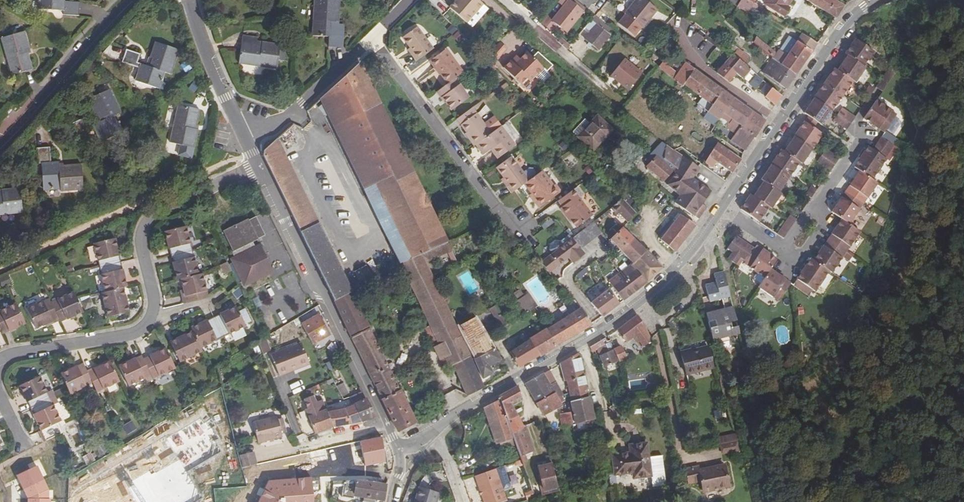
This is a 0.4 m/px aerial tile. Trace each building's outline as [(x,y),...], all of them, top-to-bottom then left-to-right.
[(41,9),(64,11),(63,15),(79,16),(80,2),(64,1),(64,0),(41,0),(41,9)] [(312,36),(342,38),(343,26),(338,25),(338,22),(335,22),(335,14),(339,14),(339,0),(315,0),(312,36)] [(484,6),(477,0),(458,0),(449,10),(467,25),(484,6)] [(644,0),(634,0),(623,14),(624,14),(617,24),(634,37),(641,28),(642,29),(657,10),(644,0)] [(751,13),(757,0),(740,0),(737,6),(751,13)] [(762,4),(784,18),(790,8),(788,7),(785,5),(788,0),(765,0),(762,4)] [(833,0),(804,0),(835,19),(843,6),(833,0)] [(581,13),(568,3),(554,20),(562,26),(561,28),(565,32),(567,30),(581,13)] [(604,32),(596,25),(599,21),(591,15),(577,32),(593,46),(604,32)] [(552,21),(561,28),(562,26),(554,20),(552,21)] [(412,52),(410,54),(416,62),(432,50),(416,27),(402,38),(409,48),(412,52)] [(717,49),(722,53),(724,50),(700,31),(697,35),(717,49)] [(25,32),(0,39),(11,76),(33,70),(28,54),(27,55),(25,50),(30,48),(25,32)] [(604,32),(593,46),(598,50),(609,36),(604,32)] [(796,41),(811,52),(817,44),(802,34),(796,41)] [(557,39),(565,46),(569,42),(560,35),(557,39)] [(847,56),(863,67),(874,52),(856,39),(849,48),(845,55),(847,56)] [(795,75),(811,52),(796,41),(780,65),(795,75)] [(178,50),(155,43),(151,58),(152,58),(150,67),(137,63),(139,55),(126,50),(122,62),(140,68),(136,82),(158,89),(163,72),(169,74),(178,50)] [(242,43),(239,64),(276,69),(277,61),(283,61),(284,52),(279,51),(279,46),(263,43),(262,47),(258,46),(258,45),(242,43)] [(498,62),(508,50),(501,43),(490,56),(495,60),(498,62)] [(732,56),(737,49),(730,44),(725,50),(732,56)] [(448,83),(453,79),(463,72),(445,49),(429,61),(434,68),(435,67),(448,83)] [(749,58),(737,49),(732,56),(743,65),(749,58)] [(530,83),(535,78),(542,85),(550,78),(546,74),(552,67),(538,54),(533,59),(527,53),(520,60),(514,65),(510,62),(503,68),(520,87),(527,80),(530,83)] [(491,65),(495,60),(490,56),(486,60),(491,65)] [(514,65),(520,60),(516,56),(510,62),(514,65)] [(743,65),(732,56),(725,64),(736,74),(739,76),(743,71),(748,73),(750,70),(743,65)] [(837,71),(853,81),(855,83),(865,68),(863,67),(847,56),(844,62),(837,71)] [(786,90),(795,75),(780,65),(773,59),(763,73),(786,90)] [(628,91),(642,75),(625,61),(611,78),(617,83),(617,82),(628,91)] [(697,104),(707,111),(708,109),(721,90),(712,83),(709,80),(685,64),(677,75),(667,69),(670,66),(664,61),(658,69),(673,81),(682,88),(683,86),(697,96),(701,98),(699,102),(697,104)] [(363,190),(410,168),(359,63),(320,99),(363,190)] [(728,83),(736,74),(725,64),(716,74),(728,83)] [(876,88),(882,92),(894,75),(891,66),(882,79),(876,88)] [(814,99),(832,111),(842,96),(853,81),(837,71),(834,69),(832,73),(824,84),(814,99)] [(755,89),(761,80),(756,75),(749,84),(755,89)] [(468,99),(453,79),(448,83),(435,93),(440,99),(442,98),(451,111),(468,99)] [(527,80),(520,87),(523,90),(530,83),(527,80)] [(865,90),(872,94),(874,90),(868,86),(865,90)] [(771,89),(765,97),(775,106),(781,96),(771,89)] [(84,118),(73,124),(78,136),(95,129),(100,140),(121,131),(115,116),(120,113),(109,90),(89,99),(95,114),(97,114),(100,121),(88,126),(84,118)] [(708,109),(720,118),(724,113),(733,98),(721,90),(708,109)] [(872,94),(865,90),(863,94),(869,98),(872,94)] [(733,98),(724,113),(732,119),(729,124),(727,128),(735,133),(731,140),(744,150),(753,138),(754,139),(766,121),(765,121),(733,98)] [(832,111),(814,99),(809,106),(804,114),(808,117),(822,126),(832,111)] [(894,116),(875,103),(863,121),(875,129),(882,134),(894,116)] [(199,110),(178,105),(170,143),(194,149),(198,131),(193,130),(194,125),(196,125),(199,110)] [(851,124),(855,118),(841,108),(837,115),(833,121),(847,130),(851,124)] [(490,135),(489,134),(499,127),(492,118),(483,125),(471,109),(456,120),(466,134),(469,132),(477,144),(490,135)] [(732,119),(724,113),(720,118),(729,124),(732,119)] [(584,130),(577,137),(592,152),(612,131),(597,116),(584,130)] [(794,137),(812,149),(822,134),(804,122),(798,131),(794,137)] [(577,137),(584,130),(579,125),(572,132),(577,137)] [(492,148),(499,157),(514,146),(501,127),(490,135),(477,144),(475,145),(482,155),(490,150),(492,148)] [(469,132),(466,134),(474,146),(475,145),(477,144),(469,132)] [(784,152),(799,163),(801,164),(812,149),(794,137),(789,145),(784,152)] [(334,302),(352,291),(277,139),(265,150),(263,154),(264,157),(334,302)] [(844,193),(862,205),(876,185),(871,181),(885,160),(884,159),(888,153),(892,147),(879,139),(875,145),(871,151),(867,147),(859,158),(852,168),(858,172),(850,183),(848,187),(844,193)] [(673,171),(674,170),(665,161),(665,149),(666,147),(660,143),(655,157),(654,157),(646,167),(645,168),(647,169),(663,183),(673,171)] [(708,157),(705,163),(711,167),(709,169),(726,181),(741,160),(739,158),(717,143),(708,157)] [(698,212),(706,202),(712,195),(696,181),(703,172),(688,157),(686,159),(669,144),(666,147),(665,149),(681,162),(674,170),(673,171),(676,173),(668,188),(679,197),(675,202),(693,218),(698,212)] [(50,147),(36,148),(37,163),(41,163),(43,188),(60,187),(60,191),(83,189),(82,165),(66,166),(66,169),(59,169),(59,162),(51,162),(50,147)] [(492,148),(490,150),(497,159),(499,157),(492,148)] [(665,161),(674,170),(681,162),(665,149),(665,161)] [(835,165),(839,159),(825,150),(821,156),(817,161),(831,171),(835,165)] [(772,165),(789,177),(799,163),(784,152),(781,151),(777,157),(772,165)] [(705,163),(708,157),(703,154),(700,159),(705,163)] [(527,182),(521,174),(509,158),(494,169),(502,179),(499,181),(510,195),(514,192),(524,185),(527,182)] [(764,182),(779,192),(789,177),(772,165),(767,171),(761,180),(764,182)] [(410,168),(363,190),(399,265),(447,243),(410,168)] [(502,179),(494,169),(492,171),(499,181),(502,179)] [(527,182),(532,179),(532,173),(530,170),(527,169),(521,174),(527,182)] [(527,182),(524,185),(534,198),(532,200),(537,206),(558,190),(553,184),(551,185),(541,172),(532,179),(527,182)] [(754,197),(769,208),(771,209),(781,194),(779,192),(764,182),(758,190),(754,197)] [(815,195),(818,191),(811,187),(809,191),(806,195),(812,199),(815,195)] [(22,213),(20,188),(3,190),(3,195),(0,195),(0,215),(22,213)] [(591,217),(578,200),(582,197),(575,189),(557,202),(562,208),(560,209),(575,229),(591,217)] [(622,199),(616,193),(613,196),(619,203),(622,199)] [(862,205),(844,193),(840,198),(837,202),(831,211),(829,213),(835,217),(841,221),(837,227),(830,237),(827,242),(844,254),(859,233),(848,226),(862,205)] [(769,208),(754,197),(751,195),(747,202),(741,210),(759,222),(769,208)] [(636,214),(622,199),(619,203),(613,209),(611,210),(616,215),(618,213),(628,223),(636,214)] [(706,202),(698,212),(700,214),(708,204),(706,202)] [(257,239),(265,236),(255,217),(248,221),(240,204),(216,216),(233,250),(231,252),(232,252),(235,258),(232,260),(244,283),(269,271),(258,248),(256,249),(253,243),(257,241),(257,239)] [(251,209),(256,217),(262,213),(257,205),(251,209)] [(675,252),(695,225),(679,215),(660,240),(675,252)] [(784,240),(794,225),(797,221),(791,217),(788,221),(778,235),(784,240)] [(574,241),(580,249),(602,232),(594,222),(571,238),(574,241)] [(171,255),(193,250),(187,226),(165,231),(171,255)] [(632,263),(645,250),(622,228),(609,240),(626,257),(632,263)] [(758,284),(768,269),(775,260),(765,252),(754,245),(752,248),(745,244),(739,240),(733,236),(725,248),(730,252),(726,259),(733,264),(738,257),(743,261),(742,263),(755,272),(752,277),(752,280),(758,284)] [(100,268),(121,263),(115,238),(94,244),(100,268)] [(574,241),(571,238),(559,244),(554,242),(550,245),(550,252),(553,256),(550,258),(557,268),(570,260),(575,266),(587,258),(580,249),(574,241)] [(844,254),(827,242),(823,247),(821,251),(812,263),(828,273),(830,275),(844,254)] [(447,243),(399,265),(429,326),(424,328),(443,369),(452,366),(466,396),(483,387),(426,264),(447,254),(451,262),(456,261),(447,243)] [(269,271),(272,269),(261,246),(258,248),(269,271)] [(199,275),(193,250),(171,255),(178,280),(183,279),(199,275)] [(645,250),(632,263),(649,282),(662,267),(645,250)] [(649,282),(632,263),(626,257),(617,265),(625,274),(611,286),(624,301),(649,282)] [(557,268),(550,258),(540,264),(549,274),(557,268)] [(828,273),(812,263),(809,260),(804,268),(799,275),(796,281),(814,293),(828,273)] [(121,263),(100,268),(106,292),(123,288),(126,287),(121,263)] [(768,269),(758,284),(756,287),(777,301),(789,284),(780,277),(768,269)] [(270,272),(269,271),(244,283),(245,285),(270,272)] [(713,341),(727,338),(740,335),(735,317),(724,272),(713,274),(715,283),(705,285),(710,303),(722,300),(724,309),(706,313),(713,341)] [(188,302),(209,297),(203,274),(199,275),(183,279),(188,302)] [(513,294),(506,283),(498,289),(501,293),(492,299),(501,314),(508,325),(526,314),(518,301),(513,294)] [(619,304),(606,286),(595,294),(597,297),(591,302),(602,318),(619,304)] [(513,294),(518,301),(528,294),(524,287),(513,294)] [(123,288),(106,292),(103,292),(109,317),(129,312),(123,288)] [(52,302),(59,317),(62,322),(83,311),(77,298),(74,291),(52,302)] [(416,422),(352,291),(334,302),(397,432),(416,422)] [(528,294),(518,301),(526,314),(537,307),(528,294)] [(59,317),(52,302),(49,298),(27,309),(37,328),(59,317)] [(2,329),(4,332),(26,322),(16,303),(0,310),(0,325),(2,329)] [(214,317),(222,335),(244,324),(237,307),(214,317)] [(556,323),(566,340),(591,325),(580,308),(556,323)] [(508,325),(501,314),(492,320),(495,326),(491,328),(494,334),(508,325)] [(646,328),(636,315),(616,331),(626,343),(633,337),(641,348),(652,344),(650,338),(646,328)] [(329,336),(318,316),(314,318),(301,324),(312,345),(314,344),(319,353),(323,351),(318,341),(329,336)] [(222,335),(214,317),(191,327),(193,330),(199,345),(222,335)] [(476,359),(493,349),(487,338),(475,318),(460,327),(476,359)] [(566,340),(556,323),(551,326),(546,329),(556,346),(566,340)] [(556,346),(546,329),(530,340),(539,356),(556,346)] [(199,345),(193,330),(170,341),(180,361),(202,350),(199,345)] [(265,338),(258,342),(263,355),(268,350),(265,338)] [(618,362),(607,338),(590,348),(592,353),(597,350),(604,368),(618,362)] [(539,356),(530,340),(509,353),(519,368),(539,356)] [(274,363),(279,376),(294,371),(293,368),(309,363),(302,345),(270,355),(273,362),(273,363),(274,363)] [(613,350),(618,362),(627,359),(621,345),(613,350)] [(708,346),(680,352),(686,376),(714,370),(708,346)] [(143,359),(151,375),(153,378),(175,367),(166,348),(143,359)] [(493,349),(476,359),(473,360),(482,379),(493,373),(489,367),(499,361),(493,349)] [(570,402),(589,397),(579,353),(559,364),(559,365),(564,382),(566,381),(568,393),(570,402)] [(151,375),(143,359),(141,355),(119,366),(128,386),(151,375)] [(88,371),(93,382),(97,391),(120,380),(111,361),(88,371)] [(93,382),(88,371),(84,363),(61,373),(68,389),(70,393),(93,382)] [(550,386),(550,385),(544,374),(525,384),(532,397),(550,386)] [(30,407),(50,398),(39,376),(19,385),(30,407)] [(554,393),(557,397),(563,395),(556,382),(550,385),(550,386),(532,397),(536,404),(554,393)] [(349,394),(344,383),(336,387),(342,397),(349,394)] [(507,421),(518,416),(511,404),(522,398),(518,388),(517,386),(498,396),(500,400),(507,421)] [(315,434),(332,428),(325,414),(326,412),(326,411),(325,409),(321,411),(308,390),(299,394),(307,409),(306,410),(315,434)] [(353,404),(362,422),(374,418),(361,392),(350,397),(353,404)] [(554,393),(536,404),(543,417),(562,405),(557,397),(554,393)] [(625,405),(624,397),(624,396),(611,398),(612,407),(625,405)] [(571,412),(574,425),(594,420),(592,410),(589,397),(570,402),(571,412)] [(61,420),(50,398),(30,407),(41,430),(61,420)] [(507,421),(500,400),(483,409),(484,410),(496,445),(499,443),(503,452),(517,447),(512,433),(507,421)] [(362,422),(353,404),(344,409),(351,425),(362,422)] [(351,425),(344,409),(326,412),(325,414),(332,428),(351,425)] [(574,425),(571,412),(559,414),(562,427),(574,425)] [(282,433),(278,420),(277,416),(253,423),(258,443),(283,437),(282,433)] [(518,416),(507,421),(512,433),(524,427),(518,416)] [(278,420),(282,433),(287,432),(283,418),(278,420)] [(72,450),(86,446),(79,419),(66,422),(72,442),(70,443),(72,450)] [(533,451),(524,427),(512,433),(517,447),(520,456),(533,451)] [(385,459),(381,437),(360,441),(365,462),(385,459)] [(652,477),(648,442),(628,445),(628,452),(611,454),(613,476),(631,474),(632,479),(652,477)] [(737,442),(715,447),(716,453),(738,448),(737,442)] [(243,469),(258,465),(255,455),(240,459),(243,469)] [(132,459),(133,486),(150,485),(151,493),(160,493),(160,500),(189,498),(189,501),(212,501),(211,484),(190,485),(189,470),(196,469),(195,456),(132,459)] [(558,492),(551,464),(538,467),(544,495),(558,492)] [(699,465),(685,468),(688,485),(700,483),(702,494),(730,488),(725,464),(699,469),(699,465)] [(504,467),(475,477),(484,501),(505,501),(507,501),(503,490),(509,488),(510,486),(504,467)] [(385,485),(356,481),(345,482),(343,482),(341,499),(353,500),(354,497),(364,498),(376,500),(383,501),(385,485)] [(419,488),(415,501),(436,501),(439,494),(419,488)]
